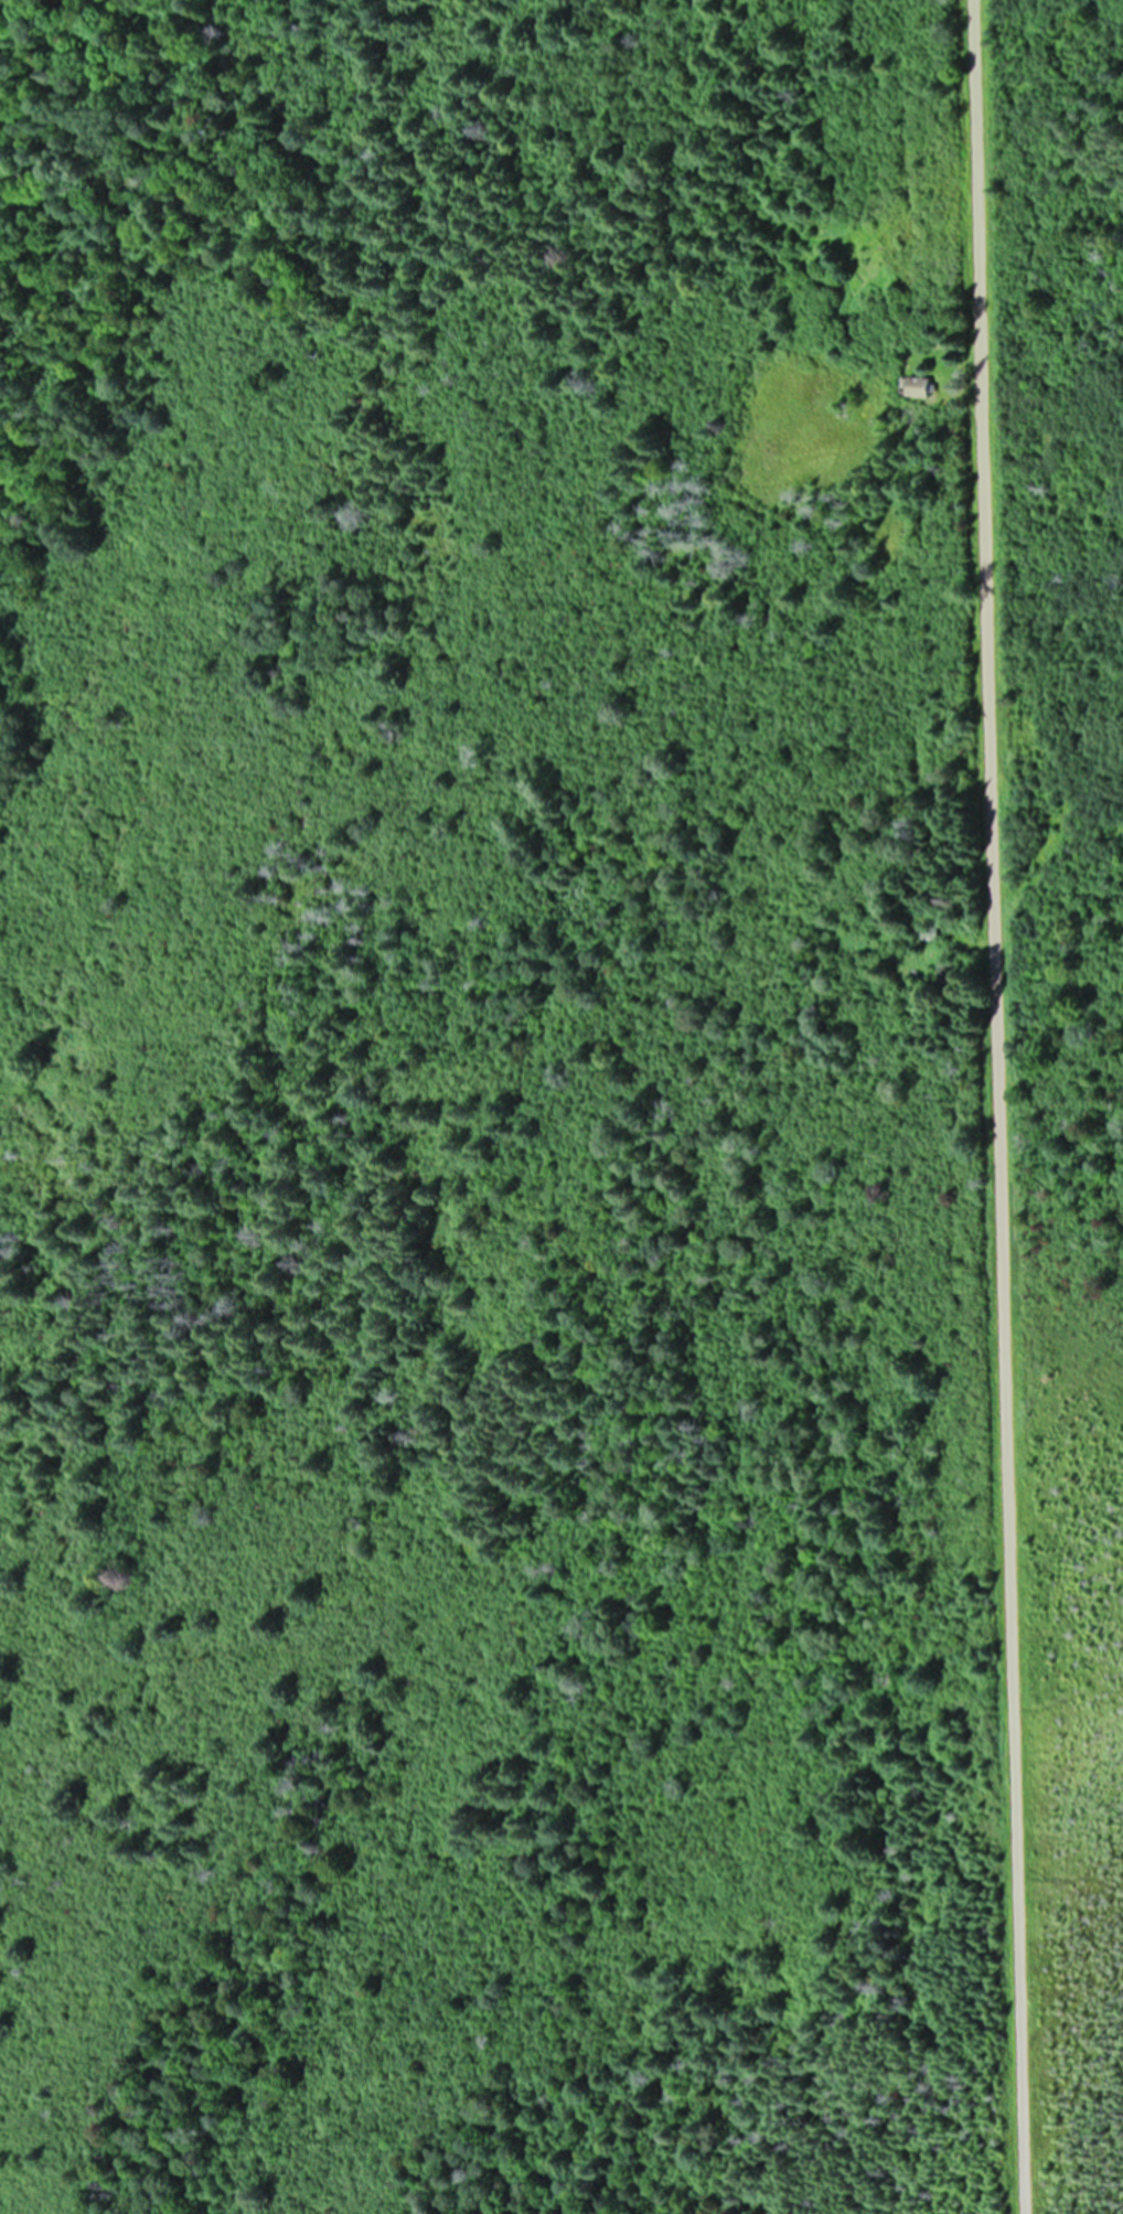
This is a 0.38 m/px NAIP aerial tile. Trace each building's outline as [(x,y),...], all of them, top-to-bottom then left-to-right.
[(919,928),(919,943),(939,943),(939,928),(919,928)]
